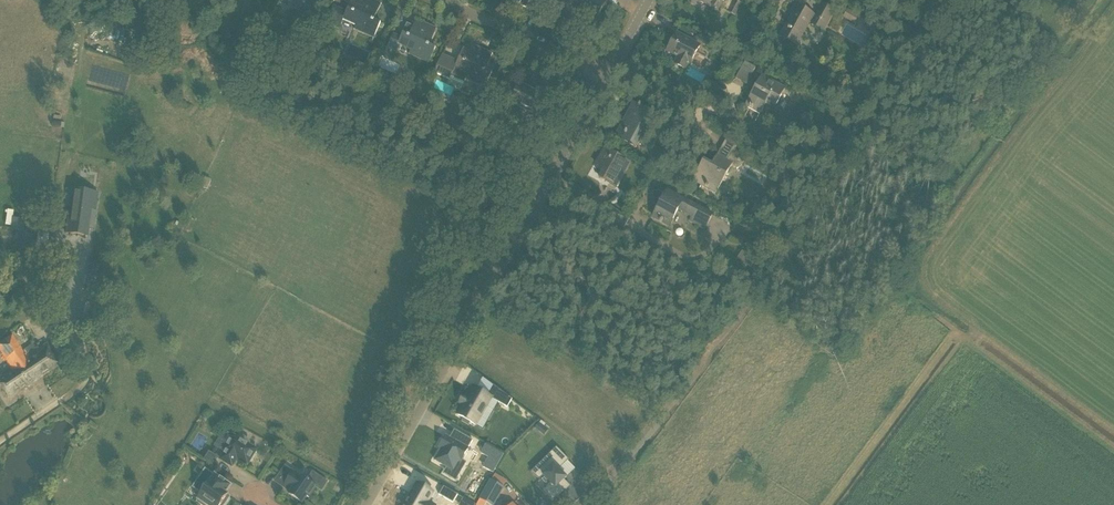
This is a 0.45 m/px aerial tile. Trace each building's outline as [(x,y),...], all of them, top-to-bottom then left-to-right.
[(293,1),(295,2),(292,7),(312,17),(320,2),(316,0),(290,0),(293,1)] [(346,12),(333,5),(325,22),(339,29),(343,21),(355,26),(354,29),(374,38),(381,23),(375,20),(380,8),(380,7),(381,3),(374,0),(359,0),(357,5),(351,2),(346,12)] [(532,2),(545,8),(549,0),(527,0),(532,2)] [(602,10),(606,3),(600,0),(574,0),(582,4),(580,9),(597,19),(602,10)] [(699,7),(701,3),(718,12),(725,0),(693,0),(691,3),(699,7)] [(738,2),(732,13),(735,15),(742,2),(739,1),(739,0),(735,0),(738,2)] [(781,36),(790,42),(797,45),(809,24),(823,32),(835,10),(822,3),(815,15),(795,4),(791,12),(793,14),(781,36)] [(555,21),(560,11),(552,7),(547,16),(555,21)] [(848,9),(843,18),(854,24),(859,15),(848,9)] [(395,52),(398,45),(411,50),(409,54),(429,63),(436,47),(430,44),(435,32),(437,28),(417,19),(412,29),(406,26),(401,37),(395,34),(388,49),(395,52)] [(685,69),(686,70),(689,64),(690,65),(700,46),(677,33),(667,51),(678,57),(675,64),(685,69)] [(300,51),(305,43),(294,38),(290,46),(300,51)] [(463,85),(464,83),(466,79),(485,88),(492,72),(486,70),(491,57),(493,53),(473,44),(468,54),(463,52),(462,51),(457,62),(443,55),(435,73),(450,79),(463,85)] [(746,105),(755,110),(761,113),(767,103),(775,107),(786,88),(762,74),(761,76),(758,82),(759,83),(757,87),(756,86),(743,109),(746,105)] [(673,94),(676,89),(670,86),(667,91),(673,94)] [(472,102),(469,107),(467,111),(478,116),(480,112),(483,107),(472,102)] [(633,102),(615,136),(636,147),(655,113),(633,102)] [(693,180),(702,185),(717,193),(732,166),(735,168),(736,168),(737,168),(738,168),(739,168),(740,167),(741,166),(742,165),(743,162),(735,157),(734,153),(738,144),(727,138),(720,149),(713,162),(715,163),(713,166),(703,161),(694,177),(694,176),(693,178),(693,179),(693,180)] [(782,151),(773,143),(767,150),(776,158),(782,151)] [(616,186),(622,177),(630,163),(605,149),(596,165),(604,169),(600,177),(616,186)] [(657,173),(665,177),(671,167),(662,163),(657,173)] [(71,189),(65,234),(88,237),(90,220),(95,220),(98,192),(71,189)] [(683,213),(691,217),(689,221),(705,230),(713,215),(667,190),(663,199),(654,198),(656,212),(653,217),(660,221),(660,222),(662,223),(662,222),(669,226),(670,224),(677,210),(683,213)] [(29,231),(38,233),(36,242),(44,243),(43,246),(47,247),(51,224),(49,224),(30,221),(29,231)] [(182,234),(185,226),(183,225),(177,222),(173,230),(182,234)] [(761,274),(766,266),(750,256),(746,262),(745,264),(761,274)] [(53,354),(45,343),(29,354),(26,348),(24,350),(14,334),(0,343),(0,351),(13,371),(0,380),(0,385),(8,397),(59,363),(53,354)] [(471,422),(476,425),(492,397),(474,387),(469,397),(465,395),(460,403),(464,405),(458,415),(463,418),(462,420),(469,425),(471,422)] [(539,423),(535,428),(539,432),(543,426),(539,423)] [(450,438),(446,436),(441,444),(444,446),(435,460),(454,471),(461,460),(462,461),(473,441),(455,430),(450,438)] [(225,451),(220,459),(233,467),(237,459),(248,465),(257,449),(249,444),(250,442),(249,441),(244,437),(242,438),(241,439),(233,434),(223,450),(225,451)] [(569,460),(557,447),(532,472),(539,479),(543,475),(551,483),(542,491),(552,501),(568,486),(563,481),(567,478),(559,469),(569,460)] [(209,453),(203,462),(213,468),(218,459),(209,453)] [(277,479),(292,490),(289,494),(292,496),(292,499),(297,502),(299,501),(302,504),(307,496),(309,498),(317,487),(301,476),(301,477),(286,467),(277,479)] [(206,469),(193,487),(202,493),(198,499),(199,500),(198,502),(203,504),(224,504),(225,504),(223,503),(228,495),(225,493),(231,485),(215,475),(206,469)] [(491,480),(481,498),(493,504),(494,504),(504,488),(503,487),(492,481),(491,480)] [(417,482),(404,504),(434,504),(427,501),(433,491),(417,482)]
